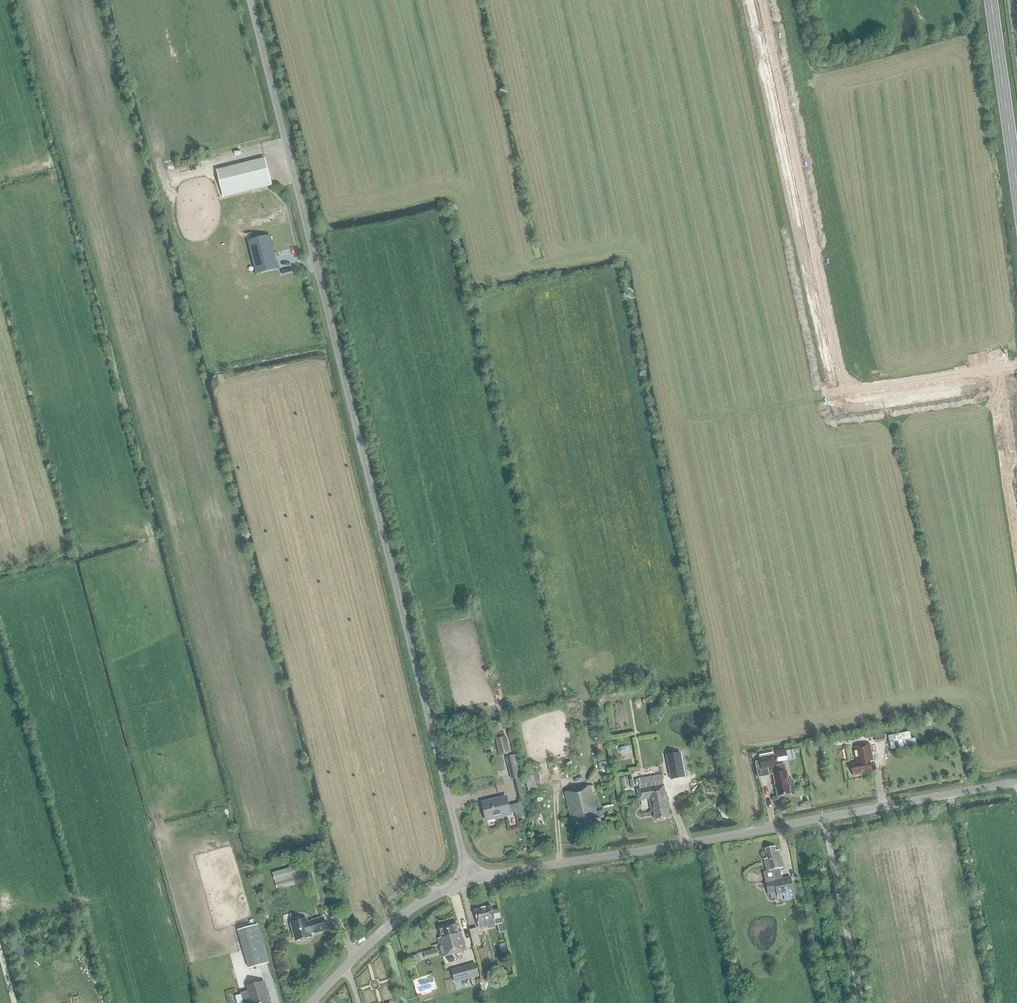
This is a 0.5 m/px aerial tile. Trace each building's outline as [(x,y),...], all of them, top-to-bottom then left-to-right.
[(223,195),(271,184),(266,160),(217,172),(223,195)] [(269,237),(253,241),(260,272),(277,267),(278,269),(278,267),(270,235),(269,236),(269,237)] [(883,730),(873,732),(876,743),(886,741),(883,730)] [(507,753),(504,738),(496,740),(499,755),(507,753)] [(850,765),(851,776),(870,772),(868,762),(872,762),(868,745),(853,747),(856,764),(850,765)] [(783,750),(776,751),(778,762),(785,761),(783,750)] [(674,755),(666,756),(668,766),(671,780),(685,777),(680,753),(674,755)] [(506,757),(512,780),(520,778),(514,755),(506,757)] [(772,775),(776,797),(782,796),(783,797),(787,796),(788,795),(789,794),(788,791),(792,790),(794,788),(792,781),(790,780),(788,780),(786,772),(785,772),(783,765),(775,766),(773,755),(759,758),(761,770),(767,768),(768,776),(772,775)] [(525,776),(529,794),(537,792),(534,774),(526,776),(525,776)] [(640,785),(639,785),(640,789),(636,790),(638,801),(648,799),(650,812),(653,812),(654,820),(668,817),(665,803),(667,802),(665,792),(664,793),(661,774),(639,779),(640,785)] [(571,821),(574,821),(576,832),(597,827),(594,818),(597,817),(597,819),(604,817),(602,809),(596,811),(590,787),(565,793),(571,821)] [(482,803),(486,820),(514,814),(516,819),(524,818),(521,804),(507,807),(505,799),(482,803)] [(779,851),(777,851),(775,847),(764,850),(767,859),(764,860),(766,871),(764,871),(765,873),(764,873),(766,883),(768,894),(770,894),(771,899),(784,896),(785,901),(795,899),(795,898),(794,895),(791,877),(790,877),(790,876),(782,878),(780,869),(783,868),(779,851)] [(309,863),(302,865),(306,880),(313,878),(309,863)] [(272,873),(277,888),(306,880),(302,865),(272,873)] [(492,910),(491,906),(475,910),(478,924),(478,923),(480,929),(496,925),(495,925),(502,923),(498,909),(492,910)] [(291,924),(296,941),(310,937),(309,935),(326,930),(323,918),(306,923),(305,920),(291,924)] [(436,939),(442,957),(466,950),(461,932),(457,932),(454,923),(436,928),(439,937),(436,939)] [(258,924),(238,930),(249,968),(269,962),(258,924)] [(476,928),(469,930),(474,947),(481,945),(476,928)] [(421,962),(419,955),(410,957),(412,964),(421,962)] [(452,970),(455,983),(479,977),(476,964),(452,970)] [(249,991),(241,993),(243,1002),(267,1002),(264,990),(265,989),(263,982),(248,986),(249,991)]
